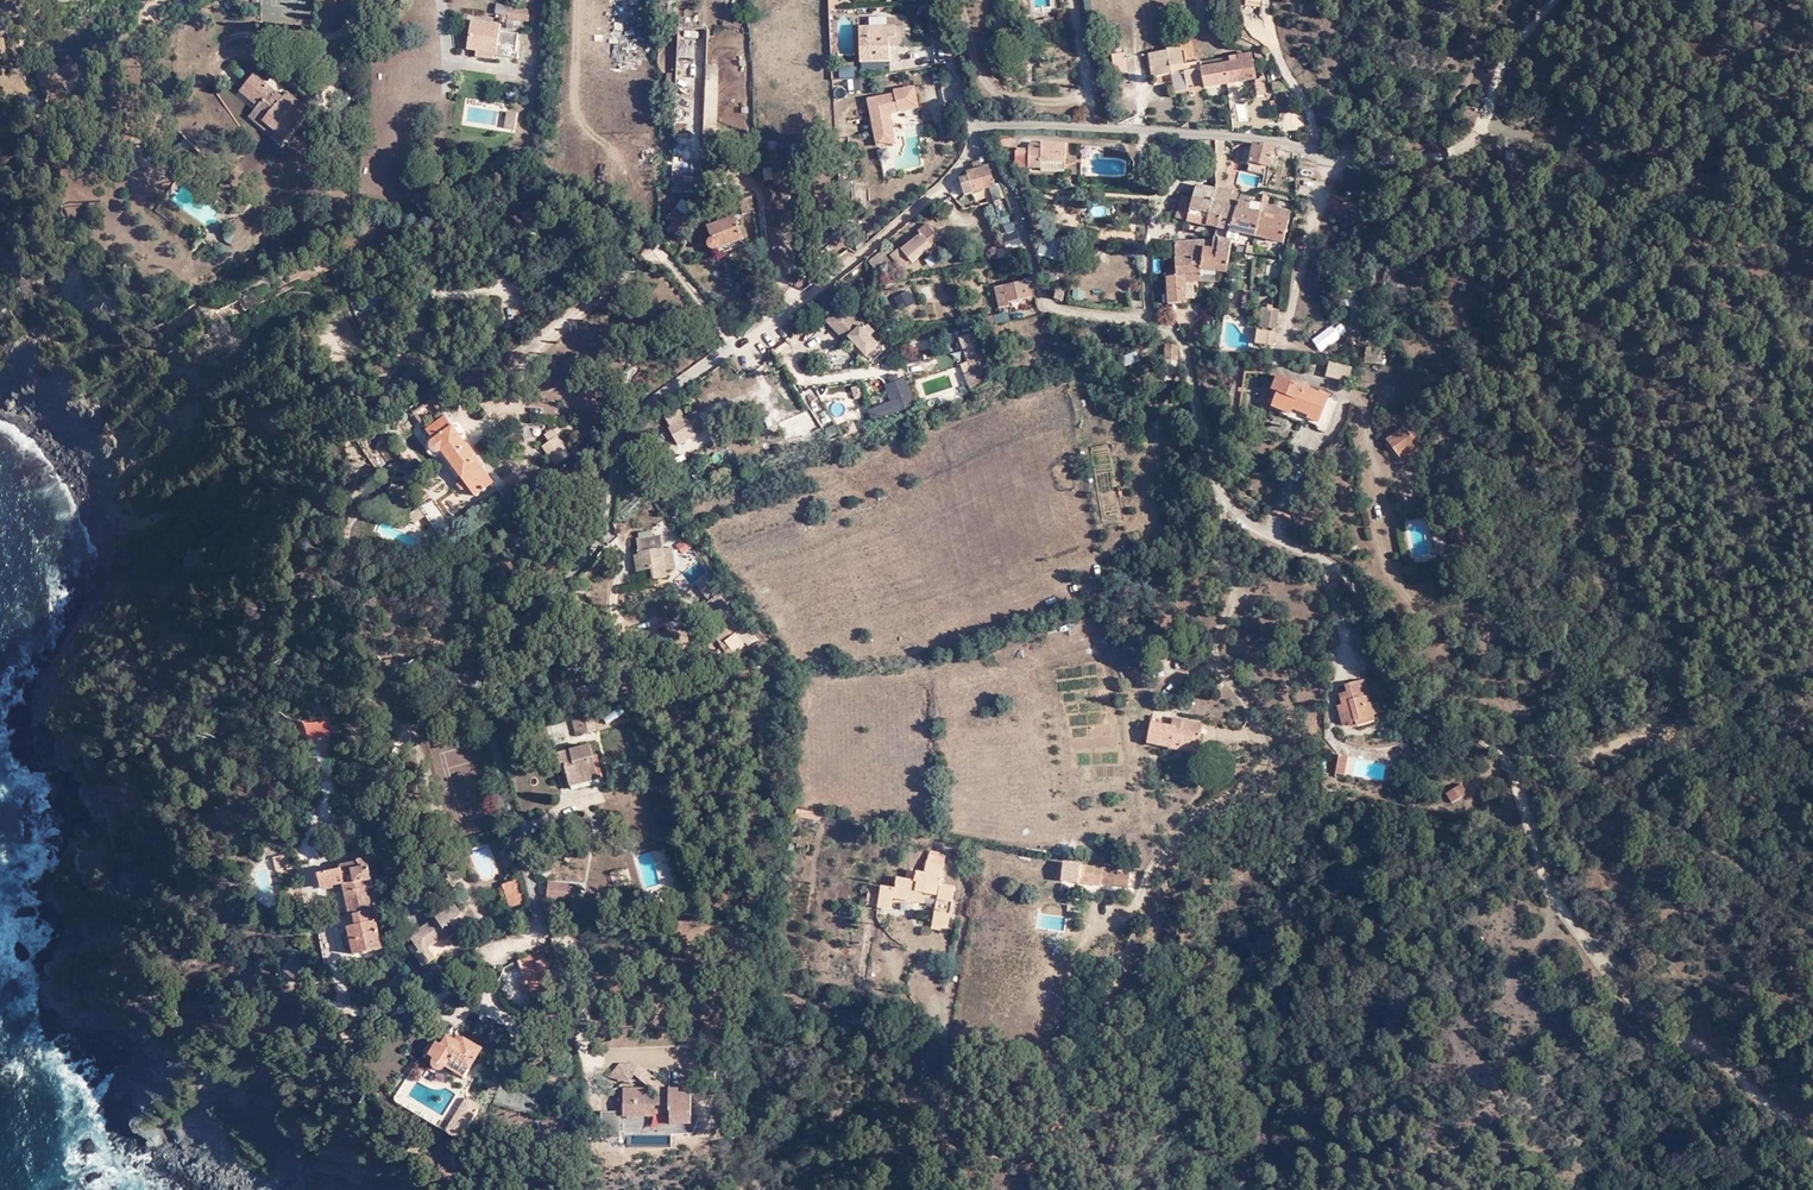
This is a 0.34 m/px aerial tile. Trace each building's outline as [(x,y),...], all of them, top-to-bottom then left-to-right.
[(840,8),(839,0),(831,0),(831,9),(840,8)] [(508,21),(530,23),(531,11),(509,10),(508,21)] [(859,17),(860,27),(894,25),(896,43),(899,43),(905,38),(905,24),(899,15),(859,17)] [(468,51),(478,52),(493,55),(493,58),(494,58),(496,58),(501,27),(473,23),(468,51)] [(894,25),(860,27),(861,60),(889,58),(889,44),(896,43),(894,25)] [(683,32),(683,41),(697,41),(698,32),(683,32)] [(707,33),(695,33),(696,47),(683,48),(684,60),(708,59),(707,33)] [(1183,64),(1187,64),(1185,49),(1181,49),(1181,45),(1169,46),(1169,49),(1150,51),(1153,69),(1183,64)] [(73,66),(78,61),(69,50),(63,55),(59,50),(42,63),(58,81),(74,68),(73,66)] [(493,55),(478,52),(477,59),(494,61),(494,58),(493,58),(493,55)] [(1113,54),(1115,74),(1127,72),(1124,53),(1113,54)] [(1251,56),(1224,60),(1228,84),(1255,80),(1251,56)] [(1201,63),(1201,62),(1187,64),(1183,64),(1183,72),(1185,72),(1187,86),(1194,85),(1196,88),(1202,86),(1206,88),(1228,84),(1224,60),(1201,63)] [(1153,69),(1154,76),(1183,72),(1183,64),(1153,69)] [(719,138),(719,66),(706,66),(706,138),(719,138)] [(241,95),(244,97),(261,81),(254,77),(241,95)] [(869,88),(869,77),(861,78),(857,78),(857,88),(869,88)] [(261,81),(244,97),(260,109),(263,104),(275,111),(267,123),(291,140),(312,110),(288,94),(286,98),(261,81)] [(1263,92),(1262,83),(1253,84),(1255,93),(1263,92)] [(872,116),(914,107),(910,86),(891,90),(892,96),(869,100),(872,116)] [(942,89),(928,91),(931,107),(944,105),(942,89)] [(515,132),(518,113),(507,111),(508,105),(498,103),(494,129),(515,132)] [(263,104),(260,109),(252,122),(263,129),(267,123),(275,111),(263,104)] [(1473,126),(1478,115),(1464,108),(1460,119),(1473,126)] [(287,146),(291,140),(267,123),(263,129),(287,146)] [(890,140),(887,130),(877,132),(878,142),(890,140)] [(194,145),(200,139),(192,132),(186,138),(194,145)] [(995,147),(1010,148),(1010,140),(996,139),(995,147)] [(1224,180),(1226,141),(1216,140),(1215,161),(1214,171),(1217,171),(1217,180),(1224,180)] [(1041,160),(1065,160),(1064,144),(1027,144),(1026,151),(1014,150),(1014,168),(1028,169),(1028,166),(1041,166),(1041,160)] [(1270,164),(1274,145),(1255,144),(1254,147),(1251,163),(1249,170),(1265,173),(1267,164),(1270,164)] [(1124,157),(1103,157),(1103,146),(1085,147),(1085,176),(1124,176),(1124,157)] [(1242,162),(1251,163),(1254,147),(1245,146),(1242,162)] [(673,159),(676,192),(703,190),(701,172),(685,173),(683,159),(673,159)] [(1065,171),(1065,160),(1041,160),(1041,166),(1040,170),(1065,171)] [(970,168),(966,169),(968,174),(972,190),(973,192),(987,189),(981,166),(979,161),(974,162),(974,165),(970,166),(970,168)] [(988,165),(981,166),(987,189),(990,196),(990,198),(1001,195),(999,188),(996,189),(988,165)] [(972,190),(968,174),(960,177),(964,192),(972,190)] [(1186,220),(1216,226),(1220,227),(1224,206),(1212,203),(1213,190),(1194,186),(1186,220)] [(1239,195),(1240,191),(1213,187),(1213,190),(1212,203),(1224,206),(1237,208),(1238,200),(1239,195)] [(973,192),(975,199),(990,196),(987,189),(973,192)] [(1183,220),(1190,199),(1181,196),(1174,217),(1183,220)] [(1220,227),(1257,235),(1262,211),(1247,207),(1248,201),(1238,200),(1237,208),(1224,206),(1220,227)] [(1265,212),(1278,215),(1281,207),(1267,203),(1265,212)] [(677,237),(688,216),(674,209),(663,229),(677,237)] [(1010,211),(995,216),(1010,257),(1025,252),(1010,211)] [(1262,211),(1257,235),(1286,241),(1289,218),(1278,215),(1265,212),(1262,211)] [(715,245),(716,247),(745,233),(737,212),(707,225),(710,232),(704,238),(706,243),(710,245),(715,245)] [(1149,215),(1149,225),(1155,226),(1155,220),(1172,222),(1172,214),(1154,212),(1154,215),(1149,215)] [(925,238),(906,253),(912,261),(915,265),(925,258),(933,252),(936,249),(935,248),(943,241),(931,226),(921,234),(925,238)] [(745,233),(716,247),(719,253),(749,240),(745,233)] [(1228,271),(1233,240),(1213,236),(1212,238),(1208,257),(1174,258),(1175,276),(1168,276),(1169,302),(1186,302),(1187,298),(1195,297),(1194,281),(1215,280),(1216,269),(1228,271)] [(1174,255),(1174,258),(1208,257),(1212,238),(1174,243),(1174,255)] [(912,261),(906,253),(903,249),(894,256),(904,268),(912,261)] [(938,257),(933,252),(925,258),(930,263),(938,257)] [(894,262),(888,256),(875,265),(879,270),(877,273),(882,278),(891,271),(888,268),(894,262)] [(864,289),(860,278),(852,281),(857,291),(864,289)] [(1034,293),(1031,282),(1026,283),(1025,280),(997,286),(1000,305),(1008,304),(1008,299),(1034,293)] [(912,293),(895,297),(898,313),(915,310),(912,293)] [(1259,322),(1277,326),(1281,308),(1263,303),(1259,322)] [(835,323),(847,312),(843,308),(828,323),(846,342),(850,339),(835,323)] [(869,358),(881,347),(872,338),(876,334),(854,311),(850,315),(847,312),(835,323),(850,339),(868,358),(869,358)] [(980,316),(979,318),(981,324),(995,321),(994,312),(980,316)] [(996,315),(997,324),(1010,322),(1009,314),(996,315)] [(1274,348),(1277,334),(1258,329),(1255,344),(1274,348)] [(1164,374),(1164,377),(1168,378),(1169,373),(1175,374),(1178,344),(1166,340),(1164,368),(1160,368),(1159,373),(1164,374)] [(1122,358),(1125,368),(1141,362),(1137,353),(1122,358)] [(1352,375),(1353,361),(1330,358),(1328,372),(1352,375)] [(988,365),(966,375),(971,388),(993,379),(988,365)] [(868,411),(872,422),(916,405),(905,376),(884,384),(891,402),(868,411)] [(1268,408),(1305,424),(1308,417),(1328,424),(1338,399),(1277,376),(1266,403),(1269,405),(1268,408)] [(666,420),(670,428),(679,424),(688,419),(683,410),(666,420)] [(699,411),(688,419),(679,424),(688,441),(705,431),(702,426),(706,423),(699,411)] [(475,499),(494,485),(446,417),(427,431),(433,441),(430,448),(431,451),(434,454),(438,455),(442,453),(460,478),(458,485),(458,489),(463,491),(468,490),(475,499)] [(679,424),(670,428),(681,445),(688,441),(679,424)] [(1395,453),(1414,439),(1412,436),(1414,434),(1411,430),(1408,431),(1407,430),(1400,435),(1397,431),(1385,440),(1395,453)] [(812,437),(802,441),(805,447),(815,443),(812,437)] [(791,445),(793,451),(805,447),(802,441),(791,445)] [(1347,450),(1332,447),(1329,462),(1345,465),(1347,450)] [(560,465),(570,456),(565,449),(553,457),(560,465)] [(695,474),(700,484),(709,481),(703,471),(695,474)] [(429,519),(434,516),(426,505),(422,509),(429,519)] [(418,526),(429,519),(422,509),(411,517),(418,526)] [(446,533),(434,516),(429,519),(441,536),(446,533)] [(451,542),(446,533),(441,536),(447,544),(451,542)] [(663,573),(660,535),(638,536),(640,566),(651,565),(651,573),(663,573)] [(430,543),(436,553),(447,544),(441,536),(430,543)] [(707,596),(718,585),(711,579),(699,588),(707,596)] [(1372,713),(1378,711),(1374,701),(1368,702),(1361,680),(1342,684),(1343,690),(1346,700),(1339,702),(1334,704),(1339,723),(1352,719),(1372,713)] [(1346,700),(1343,690),(1336,693),(1339,702),(1346,700)] [(1352,719),(1353,723),(1353,726),(1373,719),(1372,713),(1352,719)] [(588,733),(584,716),(575,718),(579,735),(588,733)] [(1183,729),(1159,725),(1160,729),(1151,729),(1149,744),(1181,750),(1181,746),(1194,748),(1194,752),(1201,754),(1206,726),(1185,722),(1183,729)] [(572,753),(575,790),(584,788),(582,779),(599,775),(593,747),(572,753)] [(574,790),(575,790),(572,753),(561,756),(565,775),(570,774),(574,790)] [(448,799),(476,797),(475,786),(477,786),(475,754),(463,754),(464,766),(446,767),(448,799)] [(1343,775),(1346,755),(1337,754),(1333,773),(1343,775)] [(582,779),(584,788),(601,783),(599,775),(582,779)] [(1464,793),(1459,784),(1442,794),(1448,803),(1464,793)] [(819,819),(821,810),(797,805),(796,814),(819,819)] [(932,923),(946,926),(953,890),(939,887),(943,866),(942,866),(943,859),(928,856),(927,863),(925,863),(923,875),(914,873),(912,882),(905,880),(896,879),(894,889),(880,886),(875,906),(889,909),(892,897),(913,901),(916,890),(925,892),(924,896),(936,899),(932,923)] [(345,883),(353,914),(375,909),(374,899),(372,899),(370,889),(375,888),(372,874),(376,873),(375,865),(370,865),(369,858),(362,859),(362,861),(343,865),(344,870),(322,875),(325,887),(345,883)] [(1103,869),(1079,865),(1079,869),(1069,868),(1064,867),(1063,879),(1100,886),(1101,882),(1129,887),(1131,876),(1103,871),(1103,869)] [(912,882),(914,873),(907,872),(905,880),(912,882)] [(578,885),(549,881),(547,897),(577,900),(578,885)] [(875,906),(880,886),(868,884),(864,904),(875,906)] [(506,899),(520,898),(519,885),(505,886),(506,899)] [(922,903),(924,896),(925,892),(916,890),(913,901),(922,903)] [(412,937),(417,944),(421,952),(420,953),(428,964),(436,960),(429,949),(448,936),(451,939),(470,926),(457,906),(412,937)] [(375,909),(353,914),(353,916),(357,915),(359,925),(352,927),(353,930),(348,934),(345,939),(347,946),(350,949),(357,950),(358,954),(384,947),(378,921),(376,917),(375,909)] [(945,932),(946,926),(932,923),(931,929),(945,932)] [(421,952),(417,944),(412,948),(424,967),(428,964),(420,953),(421,952)] [(536,953),(516,962),(526,986),(530,985),(533,994),(546,989),(550,996),(558,993),(545,960),(539,963),(536,955),(536,953)] [(543,953),(536,955),(539,963),(545,960),(543,953)] [(546,989),(533,994),(536,1001),(550,996),(546,989)] [(468,1076),(484,1048),(461,1034),(458,1039),(450,1035),(445,1044),(439,1041),(432,1054),(437,1056),(435,1064),(436,1068),(440,1070),(443,1069),(448,1064),(468,1076)] [(675,1122),(696,1122),(696,1096),(683,1096),(682,1091),(673,1090),(673,1099),(652,1099),(651,1091),(629,1091),(628,1120),(654,1120),(654,1117),(675,1117),(675,1122)] [(454,1128),(451,1126),(448,1130),(450,1134),(457,1139),(462,1139),(481,1108),(480,1106),(471,1099),(454,1128)] [(466,1102),(451,1126),(454,1128),(471,1099),(466,1102)] [(623,1140),(623,1115),(606,1115),(606,1139),(623,1140)]
